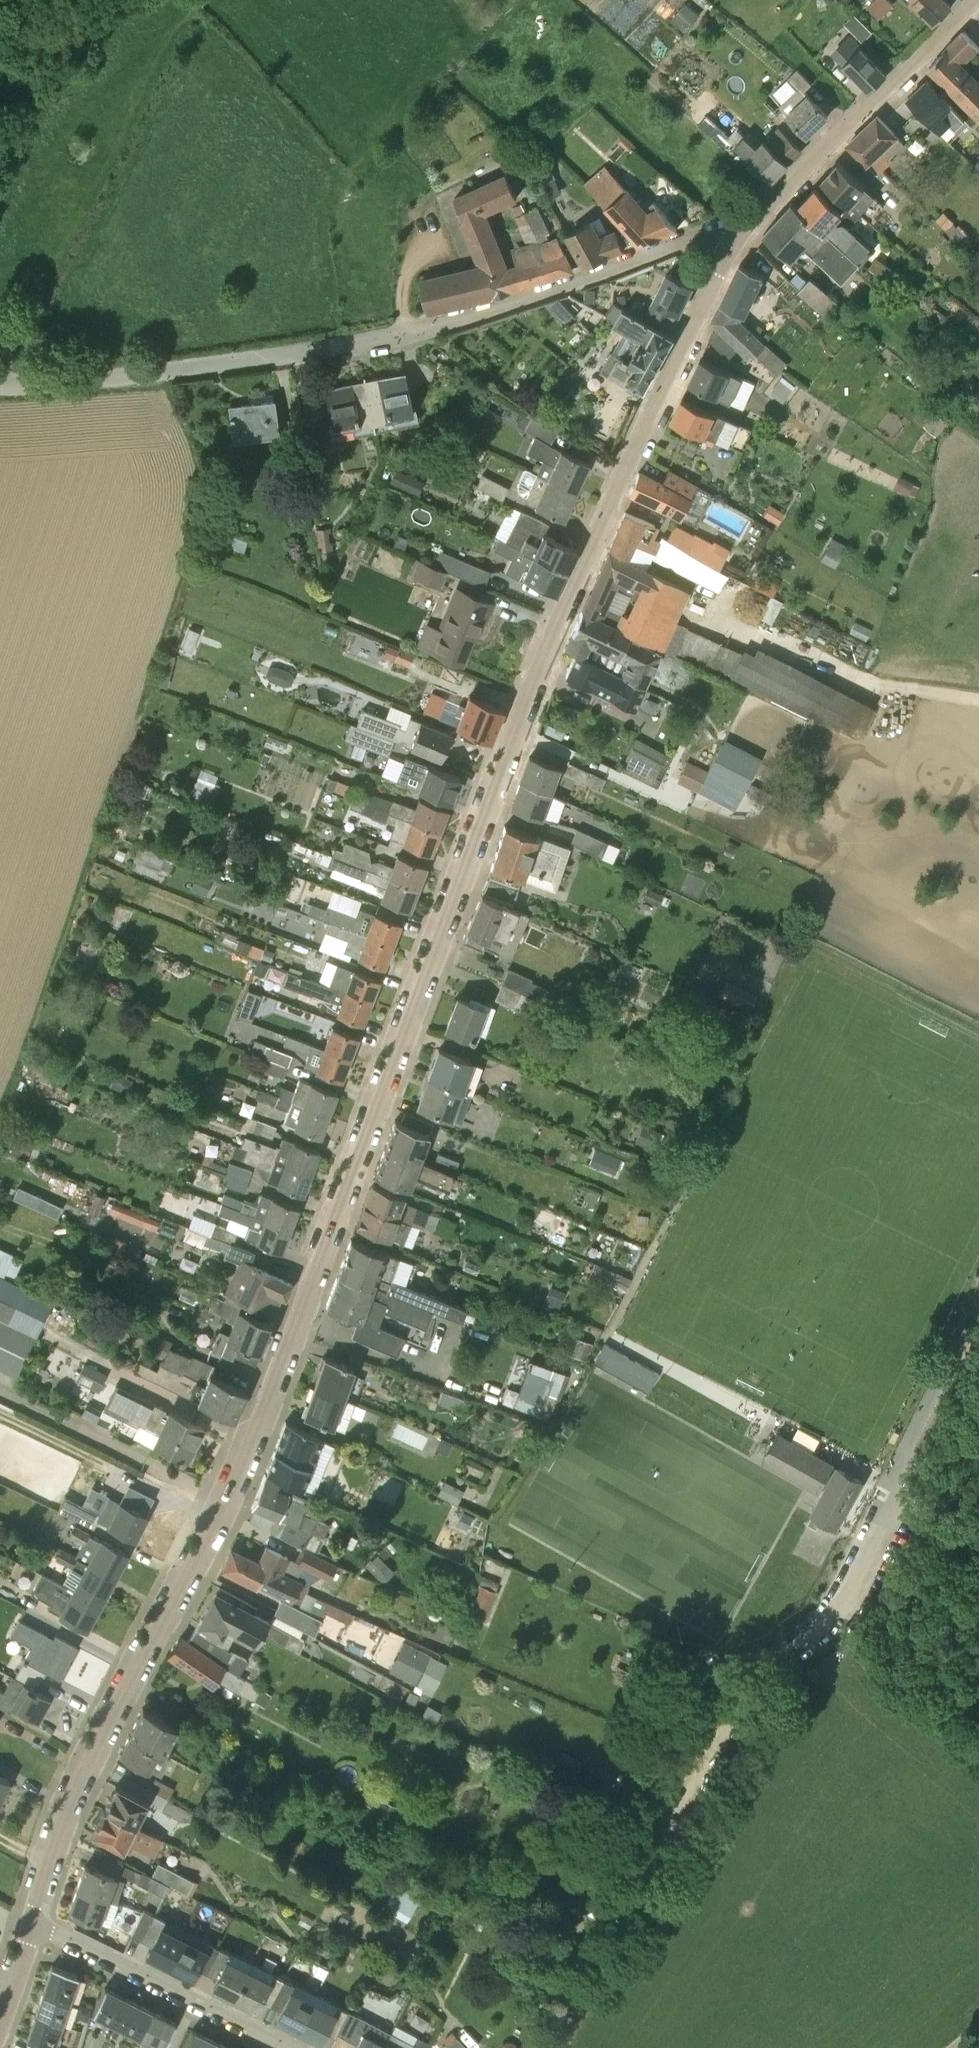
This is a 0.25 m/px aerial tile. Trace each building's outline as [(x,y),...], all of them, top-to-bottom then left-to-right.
[(889,0),(875,0),(868,8),(880,19),(894,5),(889,0)] [(945,0),(909,0),(934,24),(952,6),(945,0)] [(686,2),(672,18),(686,31),(700,14),(686,2)] [(854,32),(863,41),(873,31),(864,22),(854,32)] [(929,68),(934,73),(978,116),(978,80),(963,65),(965,63),(972,56),(978,48),(978,46),(967,34),(964,31),(956,40),(947,50),(929,68)] [(845,39),(832,52),(868,88),(870,90),(888,73),(888,72),(887,70),(862,45),(850,34),(845,39)] [(799,86),(779,104),(787,112),(786,114),(808,136),(829,116),(807,94),(804,91),(811,84),(812,84),(798,69),(795,71),(789,76),(799,86)] [(927,80),(908,99),(941,132),(950,123),(956,128),(966,119),(927,80)] [(782,157),(765,141),(758,149),(736,128),(730,135),(708,115),(698,125),(720,145),(727,138),(772,181),(789,163),(782,157)] [(878,115),(847,143),(852,148),(852,149),(866,164),(876,175),(893,160),(890,158),(905,144),(901,139),(897,135),(885,121),(884,121),(878,115)] [(787,135),(774,149),(782,157),(789,163),(802,149),(798,145),(787,135)] [(839,160),(821,179),(824,182),(860,213),(875,197),(876,196),(866,187),(867,186),(840,161),(839,160)] [(545,183),(557,177),(551,164),(539,170),(545,183)] [(506,174),(472,189),(483,212),(486,211),(517,198),(506,174)] [(638,244),(658,236),(675,229),(677,227),(655,203),(647,211),(628,190),(627,191),(615,178),(595,196),(607,209),(606,209),(638,244)] [(848,226),(860,213),(824,182),(818,188),(816,186),(798,205),(831,237),(862,263),(871,253),(868,250),(870,247),(857,234),(854,237),(850,234),(853,231),(848,226)] [(472,189),(455,197),(463,220),(461,221),(477,263),(492,259),(505,256),(486,211),(483,212),(472,189)] [(768,227),(764,232),(769,237),(770,238),(793,260),(805,246),(814,254),(831,237),(798,205),(792,200),(768,227)] [(492,259),(502,293),(513,290),(573,269),(557,236),(549,239),(546,234),(550,232),(541,211),(538,205),(527,210),(522,201),(521,202),(512,205),(514,211),(520,226),(519,227),(526,244),(512,248),(513,251),(517,262),(509,265),(505,256),(492,259)] [(944,212),(936,220),(946,230),(954,222),(944,212)] [(593,220),(569,233),(571,238),(586,265),(607,256),(608,256),(624,249),(615,231),(602,237),(593,220)] [(954,222),(946,230),(966,250),(974,243),(954,222)] [(944,245),(950,239),(944,233),(938,239),(944,245)] [(492,296),(502,293),(492,259),(477,263),(452,270),(419,278),(428,311),(492,296)] [(746,315),(766,275),(739,262),(710,321),(749,355),(752,353),(755,356),(758,352),(779,372),(788,362),(767,342),(743,319),(744,314),(746,315)] [(799,289),(807,280),(798,272),(790,280),(799,289)] [(643,310),(640,317),(660,328),(670,308),(680,312),(682,308),(692,286),(666,275),(648,313),(643,310)] [(799,289),(807,297),(828,317),(841,304),(811,276),(807,280),(799,289)] [(807,297),(799,289),(790,280),(787,278),(778,288),(797,307),(807,297)] [(597,290),(585,289),(584,301),(596,302),(597,290)] [(613,351),(602,371),(628,385),(630,381),(642,388),(643,389),(644,390),(645,390),(646,390),(675,336),(671,334),(660,328),(640,317),(632,312),(623,307),(614,323),(625,329),(613,351)] [(670,308),(660,328),(671,334),(680,312),(670,308)] [(700,359),(689,382),(731,401),(742,378),(730,372),(700,359)] [(380,388),(366,391),(372,423),(413,415),(405,373),(378,379),(380,388)] [(785,398),(795,385),(783,375),(772,388),(785,398)] [(350,384),(325,389),(333,431),(372,423),(366,391),(352,394),(350,384)] [(958,394),(970,403),(974,398),(962,389),(958,394)] [(743,452),(753,430),(682,398),(672,419),(743,452)] [(274,399),(228,405),(233,441),(279,434),(274,399)] [(603,401),(597,420),(616,426),(622,408),(603,401)] [(500,414),(487,406),(479,418),(492,426),(500,414)] [(936,410),(924,424),(937,435),(949,422),(936,410)] [(549,444),(557,431),(532,416),(524,429),(534,434),(549,444)] [(534,434),(526,452),(543,459),(553,464),(546,478),(575,491),(588,463),(559,450),(549,444),(534,434)] [(475,450),(463,443),(453,458),(466,466),(475,450)] [(637,473),(628,493),(631,494),(633,495),(661,508),(675,515),(680,517),(696,484),(667,468),(662,480),(641,471),(639,470),(637,473)] [(395,469),(389,482),(418,494),(423,482),(395,469)] [(575,491),(537,474),(525,469),(518,484),(518,488),(519,492),(522,495),(525,497),(527,497),(525,502),(562,519),(575,491)] [(501,500),(507,488),(482,475),(476,487),(501,500)] [(909,494),(909,493),(914,483),(915,482),(900,475),(894,486),(909,494)] [(772,507),(766,516),(778,524),(784,514),(772,507)] [(519,511),(504,542),(509,545),(566,571),(576,550),(573,549),(570,548),(540,533),(545,522),(520,509),(520,511),(519,511)] [(611,544),(610,549),(628,557),(634,543),(655,553),(661,541),(659,540),(653,537),(657,527),(625,512),(611,544)] [(330,542),(329,534),(332,533),(331,527),(316,528),(318,550),(333,549),(333,541),(330,542)] [(691,536),(683,550),(718,569),(719,568),(729,549),(712,540),(711,542),(693,532),(693,533),(691,536)] [(248,540),(231,535),(228,544),(245,549),(248,540)] [(498,539),(493,549),(511,558),(505,571),(521,579),(522,577),(551,592),(555,593),(566,571),(509,545),(504,542),(498,539)] [(835,567),(842,551),(828,544),(820,559),(835,567)] [(434,564),(447,570),(483,585),(489,569),(440,549),(434,564)] [(609,552),(581,614),(624,633),(631,618),(609,608),(620,583),(642,593),(652,573),(653,570),(609,552)] [(447,570),(434,564),(419,558),(412,575),(441,587),(447,570)] [(631,618),(624,633),(640,640),(662,650),(672,655),(685,627),(675,623),(689,592),(652,573),(642,593),(631,618)] [(771,596),(772,597),(778,584),(758,574),(755,579),(749,576),(745,583),(771,596)] [(487,619),(493,603),(458,588),(442,627),(426,620),(415,646),(463,666),(483,617),(487,619)] [(572,633),(564,649),(568,651),(575,654),(620,675),(645,687),(661,653),(638,643),(640,640),(637,639),(624,633),(581,614),(572,634),(572,633)] [(195,642),(199,633),(189,628),(185,638),(195,642)] [(740,652),(697,633),(685,659),(729,675),(740,652)] [(408,666),(414,653),(399,647),(394,661),(408,666)] [(619,677),(620,675),(575,654),(564,677),(634,710),(644,689),(619,677)] [(431,691),(423,712),(439,718),(447,698),(431,691)] [(467,695),(464,703),(460,702),(456,713),(459,714),(455,726),(489,740),(502,709),(467,695)] [(445,748),(444,746),(450,732),(419,720),(419,721),(409,717),(405,727),(399,724),(400,721),(363,707),(357,724),(394,738),(441,756),(442,753),(443,752),(445,748)] [(351,722),(350,725),(345,738),(388,754),(394,738),(357,724),(351,722)] [(632,744),(620,770),(635,778),(651,785),(657,788),(669,765),(647,754),(651,746),(635,738),(632,744)] [(389,753),(383,771),(399,777),(405,759),(389,753)] [(397,782),(415,789),(449,802),(459,777),(425,764),(406,757),(397,782)] [(520,781),(549,793),(559,768),(529,757),(520,781)] [(699,789),(709,768),(687,758),(677,779),(699,789)] [(600,788),(605,777),(568,761),(563,772),(600,788)] [(201,765),(191,792),(209,798),(219,771),(201,765)] [(742,794),(706,775),(699,790),(734,809),(742,794)] [(330,776),(325,788),(344,795),(351,797),(355,786),(348,783),(330,776)] [(520,781),(511,806),(541,817),(551,821),(556,823),(565,799),(559,797),(549,793),(520,781)] [(751,782),(745,794),(763,803),(768,791),(751,782)] [(364,803),(438,831),(446,809),(418,798),(414,808),(393,800),(392,801),(368,792),(364,803)] [(356,800),(353,809),(360,812),(364,803),(356,800)] [(650,813),(654,809),(653,803),(647,801),(643,805),(644,811),(650,813)] [(430,853),(438,831),(364,803),(360,812),(357,821),(372,821),(372,819),(384,823),(385,821),(394,824),(389,837),(430,853)] [(490,867),(482,895),(512,908),(522,878),(554,889),(568,847),(504,826),(490,867)] [(602,855),(608,841),(577,826),(571,841),(602,855)] [(739,844),(728,839),(722,851),(733,857),(739,844)] [(368,851),(345,842),(339,858),(417,888),(425,865),(396,854),(392,866),(377,860),(370,862),(368,851)] [(118,848),(114,857),(122,860),(126,851),(118,848)] [(323,852),(319,862),(335,868),(347,873),(384,887),(380,898),(409,909),(417,888),(339,858),(323,852)] [(191,889),(202,893),(207,877),(197,873),(191,889)] [(658,904),(663,893),(648,885),(642,896),(658,904)] [(333,886),(328,901),(354,911),(360,896),(333,886)] [(525,914),(511,908),(482,895),(481,895),(461,941),(482,951),(484,946),(499,953),(504,941),(512,944),(525,914)] [(536,902),(528,905),(531,913),(539,910),(536,902)] [(308,912),(323,918),(327,909),(312,903),(308,912)] [(359,908),(356,915),(328,905),(323,918),(329,921),(354,931),(391,945),(399,923),(359,908)] [(391,945),(354,931),(329,921),(325,931),(347,939),(342,951),(383,966),(391,945)] [(235,947),(247,951),(250,941),(239,937),(239,935),(221,928),(216,941),(235,947)] [(260,957),(270,960),(274,951),(274,950),(264,947),(260,957)] [(271,964),(257,959),(252,972),(266,977),(271,964)] [(337,964),(329,986),(335,988),(344,991),(370,1001),(378,979),(352,970),(337,964)] [(522,995),(541,1002),(547,989),(529,981),(531,978),(507,968),(500,986),(522,995)] [(288,970),(283,985),(324,1000),(325,996),(328,998),(324,1008),(335,1013),(362,1022),(370,1001),(344,991),(335,988),(329,986),(308,978),(288,970)] [(750,1008),(757,993),(726,979),(719,995),(750,1008)] [(536,1013),(541,1002),(522,995),(500,986),(494,999),(517,1009),(519,1006),(536,1013)] [(474,1039),(485,1008),(457,997),(445,1029),(474,1039)] [(243,1004),(239,1016),(252,1021),(256,1009),(243,1004)] [(357,1036),(330,1027),(323,1048),(349,1057),(357,1036)] [(290,1036),(288,1035),(287,1035),(284,1045),(309,1054),(305,1064),(305,1065),(341,1079),(349,1057),(323,1048),(312,1044),(290,1036)] [(250,1052),(265,1058),(288,1067),(292,1055),(254,1040),(250,1052)] [(428,1077),(462,1089),(472,1061),(438,1049),(428,1077)] [(241,1054),(238,1060),(247,1064),(250,1057),(241,1054)] [(283,1077),(288,1067),(265,1058),(261,1069),(283,1077)] [(126,1092),(133,1078),(116,1071),(110,1085),(126,1092)] [(62,1074),(59,1081),(65,1083),(67,1076),(62,1074)] [(452,1117),(462,1089),(428,1077),(418,1105),(452,1117)] [(278,1096),(328,1115),(336,1093),(310,1083),(309,1084),(299,1080),(295,1091),(282,1086),(278,1096)] [(63,1100),(68,1089),(62,1086),(57,1097),(63,1100)] [(328,1115),(278,1096),(260,1089),(256,1099),(274,1105),(274,1106),(288,1111),(284,1122),(320,1136),(328,1115)] [(394,1119),(383,1146),(419,1159),(430,1132),(428,1132),(432,1121),(404,1110),(400,1121),(394,1119)] [(272,1138),(276,1127),(246,1116),(242,1128),(272,1138)] [(651,1147),(661,1132),(649,1124),(639,1139),(651,1147)] [(2,1132),(0,1136),(0,1142),(9,1146),(13,1136),(2,1132)] [(132,1139),(122,1134),(117,1145),(128,1150),(132,1139)] [(27,1157),(33,1141),(17,1135),(11,1152),(27,1157)] [(246,1148),(311,1171),(319,1151),(292,1141),(292,1142),(282,1138),(279,1146),(276,1145),(276,1147),(244,1136),(240,1146),(246,1148)] [(448,1187),(453,1173),(432,1165),(419,1159),(383,1146),(373,1173),(409,1187),(414,1174),(448,1187)] [(206,1148),(202,1162),(227,1170),(226,1173),(247,1181),(252,1169),(230,1161),(228,1165),(212,1160),(215,1151),(206,1148)] [(246,1148),(242,1160),(270,1170),(267,1180),(302,1194),(311,1171),(246,1148)] [(526,1148),(524,1155),(540,1160),(542,1154),(526,1148)] [(432,1165),(453,1173),(458,1160),(437,1152),(432,1165)] [(612,1153),(607,1168),(616,1171),(621,1156),(612,1153)] [(244,1192),(247,1181),(226,1173),(222,1184),(244,1192)] [(363,1202),(362,1204),(410,1221),(419,1225),(422,1226),(428,1210),(402,1200),(404,1195),(373,1184),(370,1182),(363,1202)] [(588,1185),(583,1198),(588,1199),(587,1201),(595,1204),(600,1190),(588,1185)] [(96,1222),(106,1193),(96,1190),(85,1218),(96,1222)] [(222,1204),(290,1228),(297,1208),(271,1198),(261,1195),(257,1206),(225,1194),(222,1204)] [(114,1201),(110,1211),(156,1229),(160,1219),(114,1201)] [(222,1204),(218,1214),(229,1218),(225,1229),(232,1231),(237,1233),(244,1235),(244,1236),(281,1250),(290,1228),(222,1204)] [(362,1204),(355,1225),(402,1242),(410,1221),(362,1204)] [(194,1211),(188,1226),(210,1234),(216,1219),(194,1211)] [(637,1213),(637,1222),(649,1223),(649,1214),(637,1213)] [(572,1220),(562,1216),(558,1224),(568,1229),(572,1220)] [(215,1225),(211,1235),(229,1242),(233,1244),(237,1234),(237,1233),(232,1231),(225,1229),(215,1225)] [(207,1234),(202,1244),(226,1252),(229,1242),(211,1235),(207,1234)] [(128,1241),(114,1235),(110,1243),(107,1250),(122,1256),(128,1241)] [(351,1239),(339,1272),(432,1308),(461,1319),(462,1319),(462,1318),(474,1323),(477,1316),(465,1311),(466,1309),(404,1285),(413,1262),(398,1257),(351,1239)] [(131,1242),(126,1250),(137,1256),(142,1248),(131,1242)] [(285,1297),(291,1283),(240,1259),(224,1293),(270,1316),(280,1294),(285,1297)] [(547,1267),(545,1271),(555,1276),(557,1272),(547,1267)] [(610,1267),(603,1281),(622,1290),(629,1275),(610,1267)] [(329,1297),(326,1306),(358,1318),(351,1335),(396,1353),(402,1336),(403,1335),(408,1321),(425,1327),(432,1308),(339,1272),(329,1297)] [(10,1373),(18,1377),(21,1369),(37,1336),(54,1300),(24,1285),(13,1281),(11,1280),(0,1275),(0,1368),(10,1373)] [(543,1303),(559,1309),(566,1291),(550,1285),(543,1303)] [(214,1295),(208,1308),(233,1320),(227,1333),(219,1330),(211,1350),(232,1359),(238,1344),(260,1353),(273,1322),(238,1306),(214,1295)] [(170,1346),(173,1341),(145,1329),(141,1338),(152,1343),(166,1349),(168,1345),(170,1346)] [(564,1351),(586,1360),(593,1343),(571,1334),(564,1351)] [(140,1362),(135,1373),(197,1400),(197,1402),(234,1418),(246,1391),(209,1374),(213,1366),(213,1365),(191,1355),(170,1346),(168,1345),(166,1349),(152,1343),(150,1349),(163,1356),(160,1364),(157,1370),(140,1362)] [(647,1393),(658,1373),(603,1343),(592,1363),(647,1393)] [(314,1385),(355,1400),(363,1377),(365,1372),(354,1368),(322,1357),(321,1358),(323,1358),(314,1385)] [(107,1374),(85,1362),(76,1380),(99,1391),(107,1374)] [(514,1406),(549,1419),(565,1375),(530,1362),(514,1406)] [(302,1412),(301,1413),(333,1425),(335,1421),(346,1425),(355,1400),(314,1385),(304,1413),(302,1412)] [(443,1390),(439,1402),(465,1411),(469,1399),(443,1390)] [(168,1416),(161,1412),(163,1408),(134,1394),(123,1418),(122,1419),(137,1426),(132,1436),(152,1446),(154,1442),(186,1458),(201,1429),(169,1413),(168,1416)] [(285,1420),(266,1469),(303,1487),(323,1438),(285,1420)] [(778,1433),(764,1459),(821,1490),(835,1464),(779,1432),(778,1433)] [(452,1442),(440,1437),(435,1448),(447,1454),(452,1442)] [(838,1527),(865,1480),(840,1467),(814,1514),(815,1515),(823,1519),(838,1527)] [(264,1473),(251,1507),(255,1508),(282,1520),(275,1534),(305,1547),(317,1552),(336,1562),(338,1558),(319,1548),(330,1522),(318,1517),(304,1512),(309,1499),(303,1496),(290,1490),(292,1486),(281,1481),(272,1476),(264,1473)] [(437,1495),(457,1503),(463,1489),(444,1481),(437,1495)] [(100,1513),(65,1496),(58,1510),(93,1528),(97,1519),(135,1538),(146,1515),(118,1501),(118,1502),(108,1497),(100,1513)] [(473,1515),(463,1511),(456,1524),(466,1529),(473,1515)] [(818,1528),(823,1519),(815,1515),(810,1523),(818,1528)] [(75,1524),(68,1536),(82,1543),(77,1552),(76,1555),(115,1576),(122,1562),(124,1558),(127,1553),(75,1524)] [(281,1576),(290,1558),(264,1545),(257,1560),(231,1548),(221,1568),(257,1584),(257,1585),(260,1586),(268,1570),(281,1576)] [(268,1570),(260,1586),(291,1601),(291,1599),(300,1603),(299,1606),(310,1612),(317,1596),(306,1591),(308,1586),(306,1586),(306,1585),(295,1580),(302,1566),(313,1571),(323,1576),(328,1578),(329,1578),(335,1564),(336,1562),(317,1552),(305,1547),(298,1561),(290,1558),(281,1576),(268,1570)] [(61,1549),(56,1559),(70,1567),(61,1583),(100,1604),(115,1576),(76,1555),(62,1548),(61,1549)] [(383,1559),(372,1569),(383,1580),(394,1570),(383,1559)] [(43,1573),(32,1593),(50,1603),(48,1607),(86,1628),(89,1623),(91,1619),(100,1604),(61,1583),(43,1573)] [(478,1583),(466,1612),(485,1620),(497,1590),(495,1589),(498,1581),(490,1578),(482,1575),(479,1583),(478,1583)] [(198,1623),(187,1640),(200,1648),(238,1674),(248,1659),(228,1648),(217,1642),(219,1637),(221,1638),(228,1627),(233,1630),(245,1606),(247,1601),(219,1587),(217,1592),(198,1623)] [(315,1633),(322,1618),(310,1612),(281,1598),(274,1613),(315,1633)] [(233,1630),(232,1632),(235,1634),(257,1645),(263,1633),(283,1644),(284,1642),(297,1649),(303,1638),(298,1636),(270,1621),(269,1621),(270,1619),(253,1611),(256,1605),(247,1601),(245,1606),(233,1630)] [(352,1612),(329,1601),(324,1611),(326,1612),(348,1622),(352,1612)] [(19,1620),(10,1635),(31,1646),(23,1659),(23,1660),(14,1677),(12,1676),(11,1678),(48,1699),(49,1697),(36,1690),(46,1672),(59,1679),(77,1646),(55,1634),(53,1638),(47,1635),(19,1620)] [(180,1636),(168,1654),(169,1655),(213,1684),(217,1678),(237,1691),(236,1692),(253,1701),(261,1686),(238,1674),(200,1648),(187,1640),(180,1636)] [(404,1641),(389,1670),(415,1683),(431,1691),(446,1662),(437,1657),(432,1655),(404,1641)] [(11,1678),(3,1692),(0,1690),(0,1699),(37,1719),(48,1699),(11,1678)] [(419,1694),(410,1690),(402,1705),(411,1710),(419,1694)] [(128,1733),(164,1752),(177,1725),(141,1706),(128,1733)] [(163,1752),(164,1752),(128,1733),(118,1753),(148,1768),(149,1767),(160,1772),(168,1755),(163,1752)] [(581,1799),(593,1775),(575,1766),(563,1790),(581,1799)] [(0,1777),(0,1804),(0,1805),(5,1795),(2,1794),(9,1781),(0,1777)] [(168,1798),(174,1787),(154,1777),(149,1788),(168,1798)] [(115,1784),(103,1808),(136,1824),(148,1800),(115,1784)] [(181,1820),(186,1808),(166,1799),(161,1810),(181,1820)] [(378,1811),(391,1818),(397,1807),(383,1800),(378,1811)] [(154,1855),(162,1838),(145,1829),(136,1824),(103,1808),(91,1832),(124,1847),(130,1850),(135,1840),(141,1843),(138,1847),(154,1855)] [(158,1862),(152,1874),(187,1891),(193,1879),(158,1862)] [(84,1864),(76,1887),(108,1899),(116,1875),(84,1864)] [(142,1871),(137,1882),(163,1895),(169,1884),(142,1871)] [(407,1917),(422,1890),(399,1878),(384,1905),(407,1917)] [(76,1887),(67,1911),(100,1922),(108,1899),(76,1887)] [(140,1940),(153,1913),(143,1908),(130,1935),(140,1940)] [(344,1908),(336,1923),(344,1927),(351,1912),(344,1908)] [(184,1933),(185,1929),(153,1913),(140,1940),(150,1945),(145,1954),(168,1965),(184,1933)] [(205,1972),(217,1945),(185,1929),(184,1933),(168,1965),(190,1976),(194,1967),(205,1972)] [(323,1939),(318,1950),(325,1954),(330,1943),(323,1939)] [(217,1945),(205,1972),(215,1977),(210,1986),(233,1997),(249,1967),(251,1962),(229,1951),(217,1945)] [(249,1967),(233,1997),(255,2008),(259,1999),(270,2004),(284,1978),(272,1972),(251,1962),(249,1967)] [(52,1964),(43,1989),(69,1998),(77,1973),(52,1964)] [(298,2029),(316,1992),(294,1981),(294,1983),(284,1978),(270,2004),(279,2009),(275,2018),(298,2029)] [(105,1986),(92,2012),(116,2023),(128,1998),(105,1986)] [(43,1989),(35,2013),(60,2022),(69,1998),(43,1989)] [(316,1992),(298,2029),(320,2040),(324,2031),(334,2036),(347,2009),(337,2005),(338,2003),(316,1992)] [(128,1998),(116,2023),(139,2034),(151,2009),(128,1998)] [(151,2009),(139,2034),(163,2046),(175,2021),(151,2009)] [(336,2032),(356,2043),(353,2047),(381,2047),(383,2045),(391,2031),(390,2031),(362,2017),(347,2009),(336,2032)] [(52,2047),(60,2022),(35,2013),(26,2038),(52,2047)] [(90,2016),(89,2020),(101,2026),(103,2022),(90,2016)] [(182,2047),(209,2047),(214,2040),(191,2029),(182,2047)] [(381,2047),(423,2047),(427,2040),(417,2034),(413,2043),(391,2031),(383,2045),(381,2047)] [(456,2034),(445,2045),(448,2047),(469,2047),(456,2034)] [(214,2040),(209,2047),(231,2047),(214,2040)]
